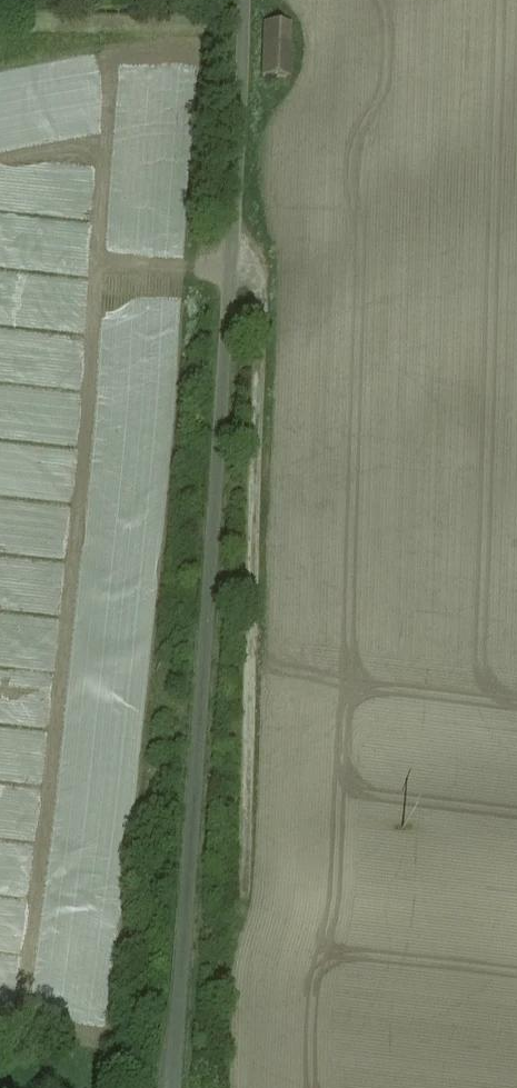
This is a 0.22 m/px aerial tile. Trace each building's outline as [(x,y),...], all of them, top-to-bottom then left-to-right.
[(291,23),(262,22),(260,75),(289,76),(291,23)]
